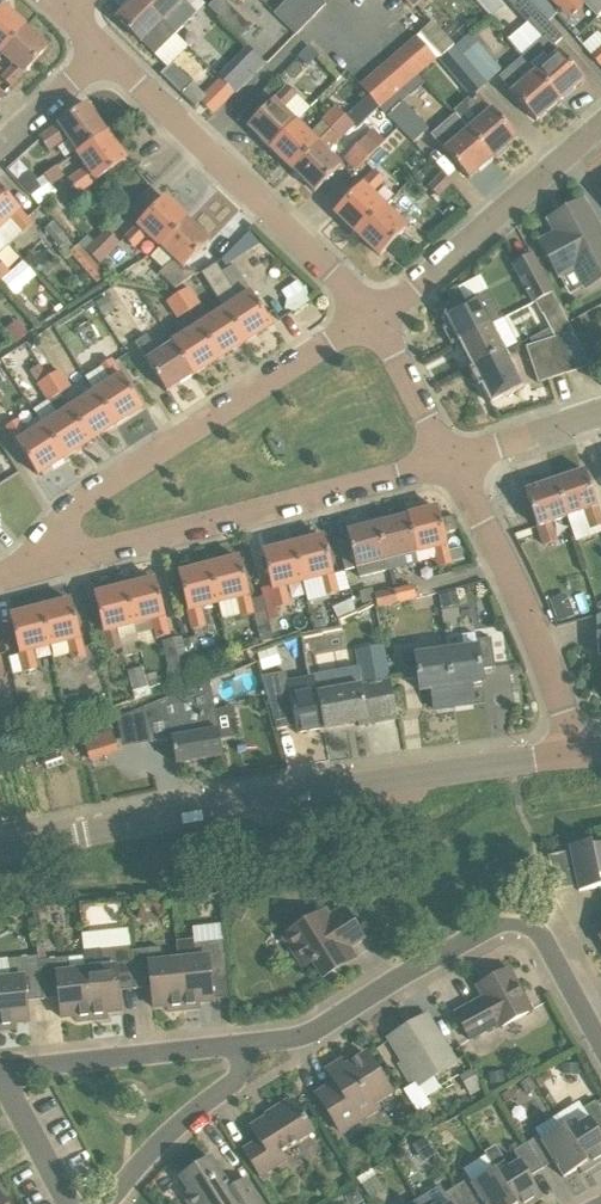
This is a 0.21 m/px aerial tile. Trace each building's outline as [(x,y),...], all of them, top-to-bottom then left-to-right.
[(117,18),(156,55),(177,34),(142,0),(135,0),(117,18)] [(177,34),(198,13),(185,0),(142,0),(177,34)] [(208,7),(209,8),(240,39),(250,29),(252,27),(224,0),(215,0),(208,7)] [(275,14),(297,35),(326,5),(321,0),(288,0),(275,14)] [(507,1),(540,38),(543,40),(536,46),(522,58),(535,72),(560,101),(584,80),(555,46),(564,38),(556,29),(549,22),(529,3),(527,0),(509,0),(507,1)] [(571,0),(553,0),(552,1),(561,10),(571,0)] [(561,10),(569,19),(585,3),(582,0),(571,0),(561,10)] [(27,28),(5,7),(0,13),(0,51),(3,54),(27,28)] [(567,27),(569,19),(562,11),(557,16),(567,27)] [(48,48),(27,28),(3,54),(15,65),(3,78),(12,87),(24,73),(25,73),(48,48)] [(471,34),(456,46),(459,50),(464,55),(478,43),(471,34)] [(405,47),(425,69),(437,59),(418,37),(405,47)] [(479,42),(478,43),(464,55),(463,56),(488,85),(504,71),(479,42)] [(308,66),(318,57),(319,55),(310,45),(308,47),(298,57),(308,66)] [(240,57),(220,77),(222,79),(235,93),(236,94),(238,92),(256,73),(267,62),(266,62),(251,46),(240,57)] [(592,54),(600,66),(600,46),(592,54)] [(413,80),(419,75),(425,69),(405,47),(394,57),(413,80)] [(488,85),(463,56),(451,66),(448,69),(472,98),(488,85)] [(414,81),(413,80),(394,57),(382,67),(403,90),(414,81)] [(371,76),(391,98),(380,108),(414,144),(430,130),(405,102),(425,83),(419,75),(413,80),(414,81),(403,90),(382,67),(371,76)] [(509,70),(499,78),(537,121),(560,101),(535,72),(522,83),(510,69),(509,70)] [(194,84),(184,74),(172,85),(183,95),(194,84)] [(391,98),(371,76),(361,85),(380,108),(391,98)] [(235,93),(222,79),(202,99),(215,113),(235,93)] [(284,110),(292,101),(298,95),(288,86),(249,127),(271,149),(297,122),(284,110)] [(479,95),(469,103),(456,115),(494,158),(517,138),(479,95)] [(79,152),(107,133),(88,105),(40,138),(50,152),(69,138),(79,152)] [(346,116),(337,107),(310,135),(297,122),(271,149),(294,171),(346,116)] [(494,158),(456,115),(455,114),(432,134),(470,179),(494,158)] [(346,116),(294,171),(316,192),(342,165),(328,152),(355,125),(346,116)] [(107,133),(79,152),(89,166),(69,179),(79,193),(126,159),(107,133)] [(380,149),(368,136),(344,159),(356,172),(380,149)] [(58,167),(45,176),(52,186),(65,177),(58,167)] [(30,171),(19,181),(32,196),(43,185),(30,171)] [(359,234),(385,207),(372,194),(385,181),(376,172),(336,212),(359,234)] [(442,174),(430,187),(440,197),(453,184),(442,174)] [(55,195),(48,186),(34,197),(40,206),(55,195)] [(11,219),(20,230),(24,234),(34,224),(0,187),(0,229),(11,219)] [(188,220),(165,198),(125,238),(134,247),(148,233),(162,246),(188,220)] [(585,202),(551,221),(557,233),(543,241),(562,275),(560,276),(570,295),(600,279),(600,232),(585,202)] [(407,229),(385,207),(359,234),(381,256),(407,229)] [(188,220),(162,246),(174,258),(167,266),(159,274),(175,289),(196,275),(187,266),(210,242),(188,220)] [(79,244),(75,248),(54,225),(46,233),(61,250),(62,248),(68,254),(70,253),(98,284),(107,275),(79,244)] [(121,244),(105,229),(86,249),(102,264),(121,244)] [(242,244),(244,248),(247,253),(259,246),(253,237),(242,244)] [(0,252),(0,256),(8,267),(21,258),(11,244),(0,252)] [(536,302),(553,293),(533,255),(515,265),(529,290),(530,289),(536,302)] [(2,282),(11,273),(0,261),(0,279),(2,282)] [(252,293),(234,265),(223,272),(217,263),(202,273),(226,310),(246,342),(273,325),(252,293)] [(471,297),(488,290),(482,277),(465,283),(471,297)] [(295,312),(312,300),(307,287),(304,288),(299,281),(282,292),(288,300),(285,309),(295,312)] [(446,293),(454,309),(466,303),(458,288),(458,287),(446,293)] [(179,295),(190,312),(201,304),(191,288),(189,289),(179,295)] [(490,291),(445,314),(450,325),(444,328),(453,345),(459,342),(492,325),(504,319),(490,291)] [(553,293),(536,302),(543,315),(559,306),(553,293)] [(167,303),(178,319),(190,312),(179,295),(167,303)] [(96,304),(104,317),(117,309),(108,296),(96,304)] [(246,342),(226,310),(200,327),(220,359),(246,342)] [(18,320),(6,329),(15,342),(28,334),(18,320)] [(459,342),(473,368),(470,370),(471,371),(507,352),(492,325),(459,342)] [(174,344),(194,375),(220,359),(200,327),(174,344)] [(592,366),(574,333),(557,337),(568,373),(592,366)] [(174,344),(159,354),(148,337),(137,344),(168,392),(194,375),(174,344)] [(557,337),(556,338),(527,347),(539,383),(568,373),(557,337)] [(471,371),(479,388),(482,386),(492,404),(525,387),(507,352),(471,371)] [(112,360),(101,368),(112,385),(97,394),(117,425),(143,408),(112,360)] [(41,367),(31,373),(59,418),(45,427),(65,458),(91,441),(71,410),(68,412),(59,396),(48,379),(41,367)] [(72,387),(62,370),(48,379),(59,396),(72,387)] [(71,410),(91,441),(117,425),(97,394),(71,410)] [(45,427),(29,437),(18,420),(7,427),(38,475),(65,458),(45,427)] [(556,481),(568,517),(585,511),(591,530),(600,526),(600,517),(586,471),(556,481)] [(556,481),(526,492),(538,527),(539,527),(545,545),(557,541),(551,523),(568,517),(556,481)] [(439,509),(408,517),(417,553),(435,549),(440,567),(453,564),(445,533),(442,520),(439,509)] [(442,520),(445,533),(461,530),(455,517),(454,516),(442,520)] [(408,517),(378,524),(388,561),(417,553),(408,517)] [(378,524),(348,532),(356,569),(358,578),(390,571),(387,561),(388,561),(378,524)] [(325,538),(294,545),(304,582),(321,578),(324,587),(326,597),(339,594),(325,538)] [(294,545),(264,553),(279,609),(291,606),(286,587),(304,582),(294,545)] [(241,559),(210,567),(220,604),(238,600),(241,612),(242,618),(254,615),(241,559)] [(210,567),(180,574),(193,630),(207,627),(202,608),(220,604),(210,567)] [(157,580),(126,588),(136,625),(154,620),(159,639),(171,636),(157,580)] [(395,591),(398,603),(417,598),(414,586),(395,591)] [(126,588),(95,596),(109,652),(122,648),(117,630),(136,625),(126,588)] [(395,591),(376,596),(379,608),(398,603),(395,591)] [(457,591),(440,595),(444,609),(461,605),(457,591)] [(550,599),(559,623),(576,616),(568,593),(550,599)] [(42,609),(51,646),(68,641),(73,661),(86,657),(72,601),(42,609)] [(42,609),(11,617),(25,673),(38,670),(33,651),(51,646),(42,609)] [(273,640),(270,626),(258,628),(262,643),(273,640)] [(496,668),(493,644),(492,637),(476,640),(475,635),(463,636),(464,649),(448,651),(455,707),(475,704),(473,684),(484,683),(482,670),(496,668)] [(183,637),(163,642),(172,677),(192,672),(183,637)] [(384,645),(356,650),(362,685),(357,686),(354,669),(315,676),(317,691),(325,729),(360,722),(361,726),(398,719),(384,645)] [(448,651),(418,655),(417,648),(401,650),(405,680),(419,678),(421,691),(432,690),(435,710),(455,707),(448,651)] [(144,667),(129,671),(136,699),(153,695),(151,686),(149,686),(144,667)] [(325,729),(317,691),(315,676),(289,681),(287,672),(263,677),(277,729),(297,726),(298,733),(324,728),(324,729),(325,729)] [(177,694),(145,706),(152,742),(173,738),(177,765),(224,756),(213,694),(211,683),(177,695),(177,694)] [(97,713),(109,703),(100,693),(88,704),(97,713)] [(0,715),(0,742),(10,740),(26,736),(20,711),(0,715)] [(113,730),(83,738),(90,761),(119,752),(113,730)] [(593,846),(592,842),(571,846),(571,851),(549,856),(556,891),(558,891),(557,886),(578,882),(580,891),(600,887),(600,891),(600,884),(600,877),(600,845),(593,846)] [(250,907),(233,897),(232,897),(224,912),(241,922),(250,907)] [(348,947),(364,937),(346,909),(330,918),(326,911),(285,936),(305,967),(313,962),(317,964),(325,977),(355,959),(348,947)] [(229,979),(228,972),(225,941),(196,944),(195,939),(178,941),(180,960),(179,960),(185,1010),(201,1008),(200,1003),(214,1001),(214,1000),(211,976),(227,974),(228,980),(229,979)] [(87,970),(93,1020),(108,1018),(108,1013),(122,1011),(119,986),(135,984),(135,989),(136,989),(132,951),(131,946),(85,951),(86,956),(87,970)] [(152,983),(154,1008),(169,1006),(169,1012),(185,1010),(179,960),(163,962),(162,948),(132,951),(136,989),(136,984),(152,983)] [(16,1029),(16,1023),(30,1021),(28,1001),(27,996),(43,995),(44,995),(40,961),(39,956),(9,960),(11,979),(0,980),(0,1030),(16,1029)] [(60,993),(60,998),(62,1018),(77,1016),(77,1022),(93,1020),(87,970),(86,956),(47,960),(40,961),(44,995),(60,993)] [(534,1010),(512,968),(477,986),(486,1002),(480,1005),(477,1001),(456,1012),(471,1040),(500,1025),(500,1027),(534,1010)] [(428,1017),(391,1039),(405,1062),(400,1065),(412,1084),(430,1073),(432,1077),(456,1063),(428,1017)] [(374,1104),(393,1092),(368,1052),(331,1075),(337,1083),(318,1095),(342,1132),(378,1110),(374,1104)] [(563,1074),(579,1075),(580,1064),(563,1063),(563,1074)] [(473,1069),(461,1076),(472,1096),(484,1089),(473,1069)] [(505,1072),(489,1074),(490,1085),(506,1083),(505,1072)] [(521,1083),(528,1093),(538,1087),(532,1077),(521,1083)] [(501,1095),(507,1104),(516,1098),(510,1089),(501,1095)] [(315,1133),(294,1100),(290,1102),(289,1100),(279,1106),(280,1109),(251,1127),(260,1141),(246,1149),(264,1177),(287,1163),(282,1154),(315,1133)] [(565,1127),(591,1169),(600,1163),(600,1135),(600,1134),(600,1108),(597,1101),(584,1109),(591,1119),(579,1126),(576,1121),(565,1127)] [(591,1169),(565,1127),(542,1141),(540,1136),(527,1144),(543,1169),(555,1162),(565,1178),(580,1169),(583,1174),(591,1169)] [(515,1151),(521,1161),(510,1168),(506,1163),(495,1170),(516,1203),(534,1203),(544,1198),(531,1177),(543,1169),(527,1144),(515,1151)] [(233,1190),(212,1158),(181,1178),(191,1193),(185,1197),(190,1203),(264,1203),(248,1180),(233,1190)] [(373,1169),(356,1179),(361,1187),(363,1186),(371,1199),(386,1190),(373,1169)] [(495,1170),(473,1184),(470,1179),(458,1186),(468,1203),(516,1203),(495,1170)] [(458,1186),(445,1194),(448,1199),(440,1203),(468,1203),(458,1186)] [(351,1203),(359,1203),(365,1200),(358,1188),(346,1196),(351,1203)] [(0,1190),(0,1203),(8,1203),(0,1190)]
